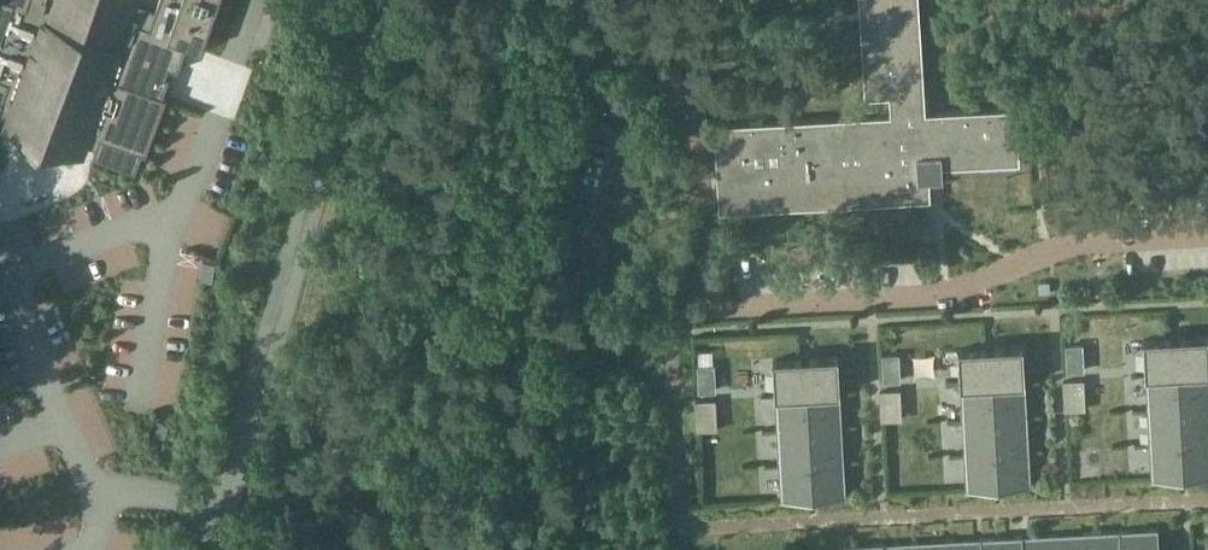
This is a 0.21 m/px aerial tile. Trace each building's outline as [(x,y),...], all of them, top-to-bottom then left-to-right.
[(0,112),(7,114),(4,124),(24,131),(19,145),(60,159),(65,146),(86,153),(89,144),(96,147),(93,156),(136,171),(143,152),(147,154),(168,97),(163,96),(170,77),(166,76),(169,67),(175,69),(178,70),(187,44),(202,50),(220,0),(160,0),(157,9),(136,1),(136,0),(0,0),(0,112)] [(929,167),(1021,162),(1018,107),(926,112),(920,0),(860,0),(866,97),(890,95),(891,114),(715,124),(720,211),(931,199),(929,167)] [(1144,339),(1146,376),(1148,405),(1152,480),(1207,477),(1207,335),(1144,339)] [(1024,345),(959,349),(961,387),(963,415),(967,490),(1032,486),(1024,345)] [(1083,345),(1068,346),(1069,371),(1084,371),(1083,345)] [(899,355),(884,356),(885,381),(900,380),(899,355)] [(838,356),(774,360),(776,397),(777,426),(782,500),(846,497),(838,356)] [(714,365),(699,366),(700,391),(715,390),(714,365)] [(1064,381),(1066,410),(1086,409),(1084,380),(1064,381)] [(901,389),(879,390),(881,422),(903,421),(901,389)] [(716,400),(695,401),(696,432),(718,431),(716,400)] [(170,425),(159,421),(154,435),(165,439),(170,425)] [(845,545),(845,549),(1160,549),(1159,528),(845,545)]
